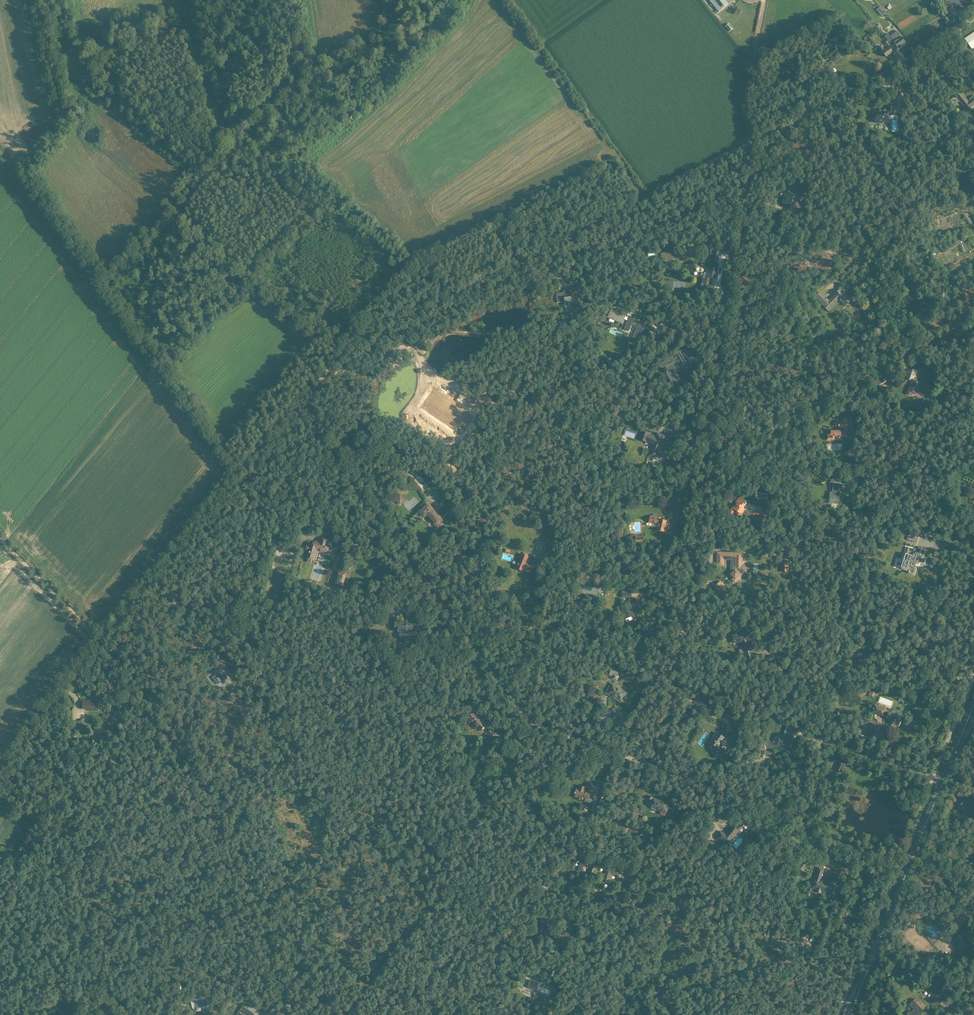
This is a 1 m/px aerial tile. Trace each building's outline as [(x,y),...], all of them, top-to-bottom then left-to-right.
[(725,0),(709,0),(719,12),(728,4),(725,0)] [(958,0),(948,0),(942,4),(951,19),(958,15),(953,6),(959,3),(958,0)] [(888,34),(884,36),(889,42),(892,40),(895,44),(898,48),(901,46),(902,46),(906,44),(903,40),(899,35),(897,31),(890,36),(888,34)] [(973,48),(973,33),(965,39),(972,49),(973,48)] [(864,39),(865,41),(867,39),(874,47),(877,44),(871,36),(869,35),(864,39)] [(882,52),(883,53),(886,57),(892,52),(889,47),(885,50),(882,46),(878,48),(882,53),(882,52)] [(957,97),(956,96),(950,101),(952,104),(958,99),(966,108),(965,110),(965,111),(965,112),(966,112),(967,113),(968,113),(969,113),(970,112),(970,110),(970,109),(973,106),(973,99),(973,97),(968,101),(961,93),(957,97)] [(874,120),(874,122),(889,121),(888,115),(894,114),(894,105),(887,106),(887,110),(882,110),(882,111),(871,112),(872,120),(874,120)] [(969,119),(965,122),(970,128),(973,125),(969,119)] [(784,193),(782,203),(791,205),(790,207),(795,208),(797,209),(801,210),(802,205),(801,205),(801,204),(798,204),(798,202),(801,203),(802,199),(793,197),(793,195),(789,194),(784,193)] [(717,264),(719,252),(720,248),(715,247),(714,250),(713,250),(710,262),(705,261),(704,266),(708,267),(706,274),(704,273),(701,287),(711,290),(713,281),(711,281),(711,278),(715,279),(718,264),(717,264)] [(672,250),(663,253),(666,262),(675,259),(672,250)] [(825,309),(826,308),(827,310),(839,299),(845,306),(847,304),(847,305),(850,302),(849,302),(851,300),(840,289),(834,295),(835,295),(829,301),(820,292),(815,297),(814,298),(816,299),(817,298),(824,306),(823,306),(825,308),(825,309)] [(608,316),(623,323),(626,316),(625,315),(611,309),(608,316)] [(636,344),(640,336),(645,324),(629,317),(624,329),(629,331),(631,326),(637,328),(634,334),(635,334),(631,342),(636,344)] [(788,344),(802,339),(800,332),(785,337),(788,344)] [(682,350),(677,353),(686,368),(691,365),(682,350)] [(681,371),(676,362),(672,356),(657,366),(666,369),(666,367),(667,367),(670,372),(667,373),(674,384),(676,383),(679,387),(688,382),(685,378),(685,377),(685,376),(685,374),(685,372),(686,371),(686,370),(686,369),(681,371)] [(925,392),(926,391),(927,386),(921,384),(921,383),(915,381),(914,380),(915,378),(915,377),(916,377),(913,370),(906,373),(909,380),(910,379),(910,380),(911,381),(907,394),(911,395),(912,392),(917,394),(919,390),(925,392)] [(886,381),(884,376),(885,376),(884,373),(878,375),(880,378),(874,380),(876,385),(877,386),(886,381)] [(441,395),(437,401),(441,404),(438,409),(445,413),(448,408),(452,411),(453,409),(466,418),(469,414),(476,419),(478,415),(461,404),(459,407),(449,400),(451,397),(445,393),(442,396),(441,395)] [(827,434),(827,435),(827,440),(833,440),(833,438),(834,438),(834,436),(841,436),(841,435),(843,435),(847,435),(847,427),(847,423),(839,423),(839,427),(840,427),(840,431),(831,431),(831,434),(827,434)] [(656,432),(654,436),(639,430),(638,433),(641,434),(639,439),(652,445),(647,456),(656,459),(661,447),(665,448),(667,443),(663,441),(665,436),(656,432)] [(829,503),(834,504),(839,504),(840,497),(839,496),(840,488),(842,489),(843,484),(833,483),(832,491),(830,491),(829,503)] [(400,494),(395,499),(400,505),(405,500),(400,494)] [(732,508),(729,512),(732,514),(734,510),(737,512),(735,514),(740,517),(742,513),(749,517),(752,513),(749,512),(745,510),(747,507),(749,504),(744,501),(740,498),(738,501),(737,501),(732,508)] [(437,527),(441,524),(439,521),(441,520),(440,519),(447,512),(443,507),(435,514),(432,510),(432,509),(426,501),(421,505),(424,508),(420,512),(424,516),(426,515),(437,527)] [(755,509),(753,517),(766,521),(768,514),(755,509)] [(668,522),(664,521),(659,520),(660,518),(650,516),(649,522),(658,524),(657,530),(664,532),(666,527),(667,527),(668,522)] [(910,530),(907,539),(917,542),(920,534),(910,530)] [(307,544),(305,551),(307,552),(306,558),(307,559),(306,561),(311,563),(312,560),(314,560),(316,555),(317,551),(327,554),(327,553),(329,553),(330,553),(330,552),(331,552),(331,551),(332,551),(332,550),(332,549),(332,548),(331,548),(331,547),(330,547),(329,546),(329,545),(327,545),(328,541),(320,538),(319,542),(315,541),(314,543),(313,543),(312,545),(310,544),(309,545),(307,544)] [(904,562),(901,571),(906,572),(907,570),(909,570),(908,573),(914,575),(917,568),(914,567),(915,564),(916,564),(916,563),(918,564),(922,550),(920,550),(920,552),(915,551),(914,554),(913,553),(915,549),(909,547),(906,554),(907,555),(906,559),(904,559),(904,560),(904,562)] [(532,572),(534,567),(535,563),(532,562),(532,564),(530,563),(529,564),(525,563),(528,556),(520,553),(519,556),(521,557),(519,564),(518,564),(518,565),(517,568),(522,571),(523,569),(528,572),(529,571),(532,572)] [(717,559),(717,565),(724,566),(724,559),(731,559),(731,562),(735,562),(735,568),(728,574),(732,579),(734,582),(736,582),(738,580),(738,579),(743,573),(744,564),(743,564),(743,558),(744,558),(744,553),(722,553),(717,553),(717,559)] [(346,574),(337,571),(332,585),(342,588),(346,574)] [(715,588),(723,597),(729,591),(721,582),(715,588)] [(629,603),(625,605),(621,606),(622,611),(624,610),(626,618),(634,615),(629,603)] [(395,627),(395,630),(398,630),(398,631),(407,631),(406,634),(415,634),(415,630),(419,630),(419,624),(411,624),(400,624),(400,622),(395,622),(395,627)] [(747,661),(752,660),(754,659),(749,641),(751,640),(750,633),(737,635),(736,634),(735,634),(735,635),(732,635),(733,642),(741,641),(747,661)] [(855,644),(854,649),(856,649),(856,650),(860,651),(860,650),(862,650),(862,651),(864,651),(863,656),(873,658),(872,660),(877,661),(879,652),(871,651),(869,651),(869,650),(868,650),(869,647),(855,644)] [(774,655),(763,658),(764,663),(776,659),(774,655)] [(611,679),(617,681),(619,676),(618,675),(618,674),(616,674),(617,672),(611,670),(609,675),(612,676),(611,679)] [(222,683),(228,678),(225,674),(222,676),(220,673),(214,678),(219,684),(221,682),(222,683)] [(612,684),(606,693),(621,702),(627,693),(612,684)] [(696,695),(694,700),(704,704),(706,699),(696,695)] [(83,701),(83,709),(85,709),(89,709),(89,711),(99,711),(99,706),(99,701),(83,701)] [(871,712),(878,715),(891,720),(890,723),(892,724),(890,729),(894,731),(896,726),(898,726),(899,726),(901,722),(900,722),(900,721),(899,721),(900,718),(896,717),(896,716),(886,712),(887,709),(874,704),(871,712)] [(466,719),(470,723),(475,729),(477,727),(481,731),(487,725),(484,722),(483,723),(474,712),(466,719)] [(86,718),(76,723),(80,731),(87,728),(85,724),(88,723),(86,718)] [(772,718),(769,725),(774,727),(776,722),(779,723),(780,721),(772,718)] [(68,724),(65,727),(68,729),(70,726),(74,722),(72,719),(68,724)] [(865,721),(863,728),(866,729),(871,731),(874,724),(869,722),(865,721)] [(780,736),(777,744),(789,748),(792,739),(791,739),(792,737),(793,737),(793,734),(797,735),(799,729),(788,725),(786,730),(784,738),(780,736)] [(76,735),(74,737),(77,741),(82,737),(77,731),(74,733),(76,735)] [(95,740),(104,737),(103,731),(93,734),(95,740)] [(716,732),(712,738),(709,742),(717,747),(716,748),(715,748),(715,749),(715,750),(713,752),(720,757),(727,748),(721,744),(725,739),(716,732)] [(490,756),(482,750),(478,755),(480,757),(479,758),(484,763),(490,756)] [(825,770),(830,772),(834,774),(835,770),(842,772),(845,765),(830,759),(829,759),(825,770)] [(576,789),(573,796),(578,798),(578,799),(590,803),(588,809),(595,811),(599,800),(592,798),(590,797),(589,797),(591,794),(583,791),(584,787),(580,785),(578,790),(576,789)] [(654,799),(653,799),(653,798),(653,797),(652,797),(652,796),(651,796),(650,796),(649,796),(648,797),(648,798),(648,799),(648,800),(649,800),(649,801),(653,802),(651,807),(660,810),(660,811),(666,813),(671,799),(666,797),(664,802),(661,801),(662,800),(661,800),(661,801),(654,798),(654,799)] [(9,801),(5,804),(0,805),(1,806),(0,807),(0,817),(6,815),(6,812),(12,811),(15,807),(9,801)] [(750,826),(751,823),(752,818),(741,814),(739,817),(738,817),(736,820),(733,824),(725,834),(720,832),(717,839),(729,844),(744,824),(750,826)] [(559,820),(550,818),(548,826),(557,829),(559,820)] [(648,836),(641,834),(637,842),(644,845),(648,836)] [(295,860),(308,863),(310,854),(297,851),(295,860)] [(803,872),(809,864),(802,859),(797,867),(803,872)] [(607,882),(610,882),(612,875),(617,877),(618,870),(607,867),(603,881),(606,881),(606,882),(607,882)] [(814,878),(810,888),(816,890),(815,893),(815,894),(816,895),(817,895),(818,895),(819,895),(820,895),(821,894),(822,892),(834,896),(837,886),(820,880),(822,876),(823,875),(822,875),(824,869),(818,867),(815,879),(814,878)] [(553,924),(550,924),(550,920),(544,920),(544,927),(541,927),(541,931),(543,931),(543,938),(549,938),(550,933),(552,933),(553,924)] [(971,932),(967,934),(954,937),(958,949),(964,948),(965,952),(970,950),(968,943),(967,943),(965,937),(972,935),(971,932)] [(557,942),(556,943),(561,946),(560,949),(569,954),(571,949),(557,942)] [(530,980),(528,987),(537,990),(540,983),(539,983),(530,980)] [(940,1004),(947,995),(942,991),(943,989),(937,985),(931,993),(933,994),(930,997),(940,1004)] [(664,991),(655,996),(657,1001),(658,1001),(663,998),(664,1000),(665,1000),(668,998),(664,991)] [(916,999),(915,999),(912,1001),(913,1001),(909,1004),(914,1010),(911,1012),(910,1011),(907,1014),(908,1014),(920,1014),(922,1013),(921,1011),(925,1007),(921,1003),(920,1004),(916,999)] [(237,1014),(249,1014),(252,1012),(243,1006),(237,1014)]
